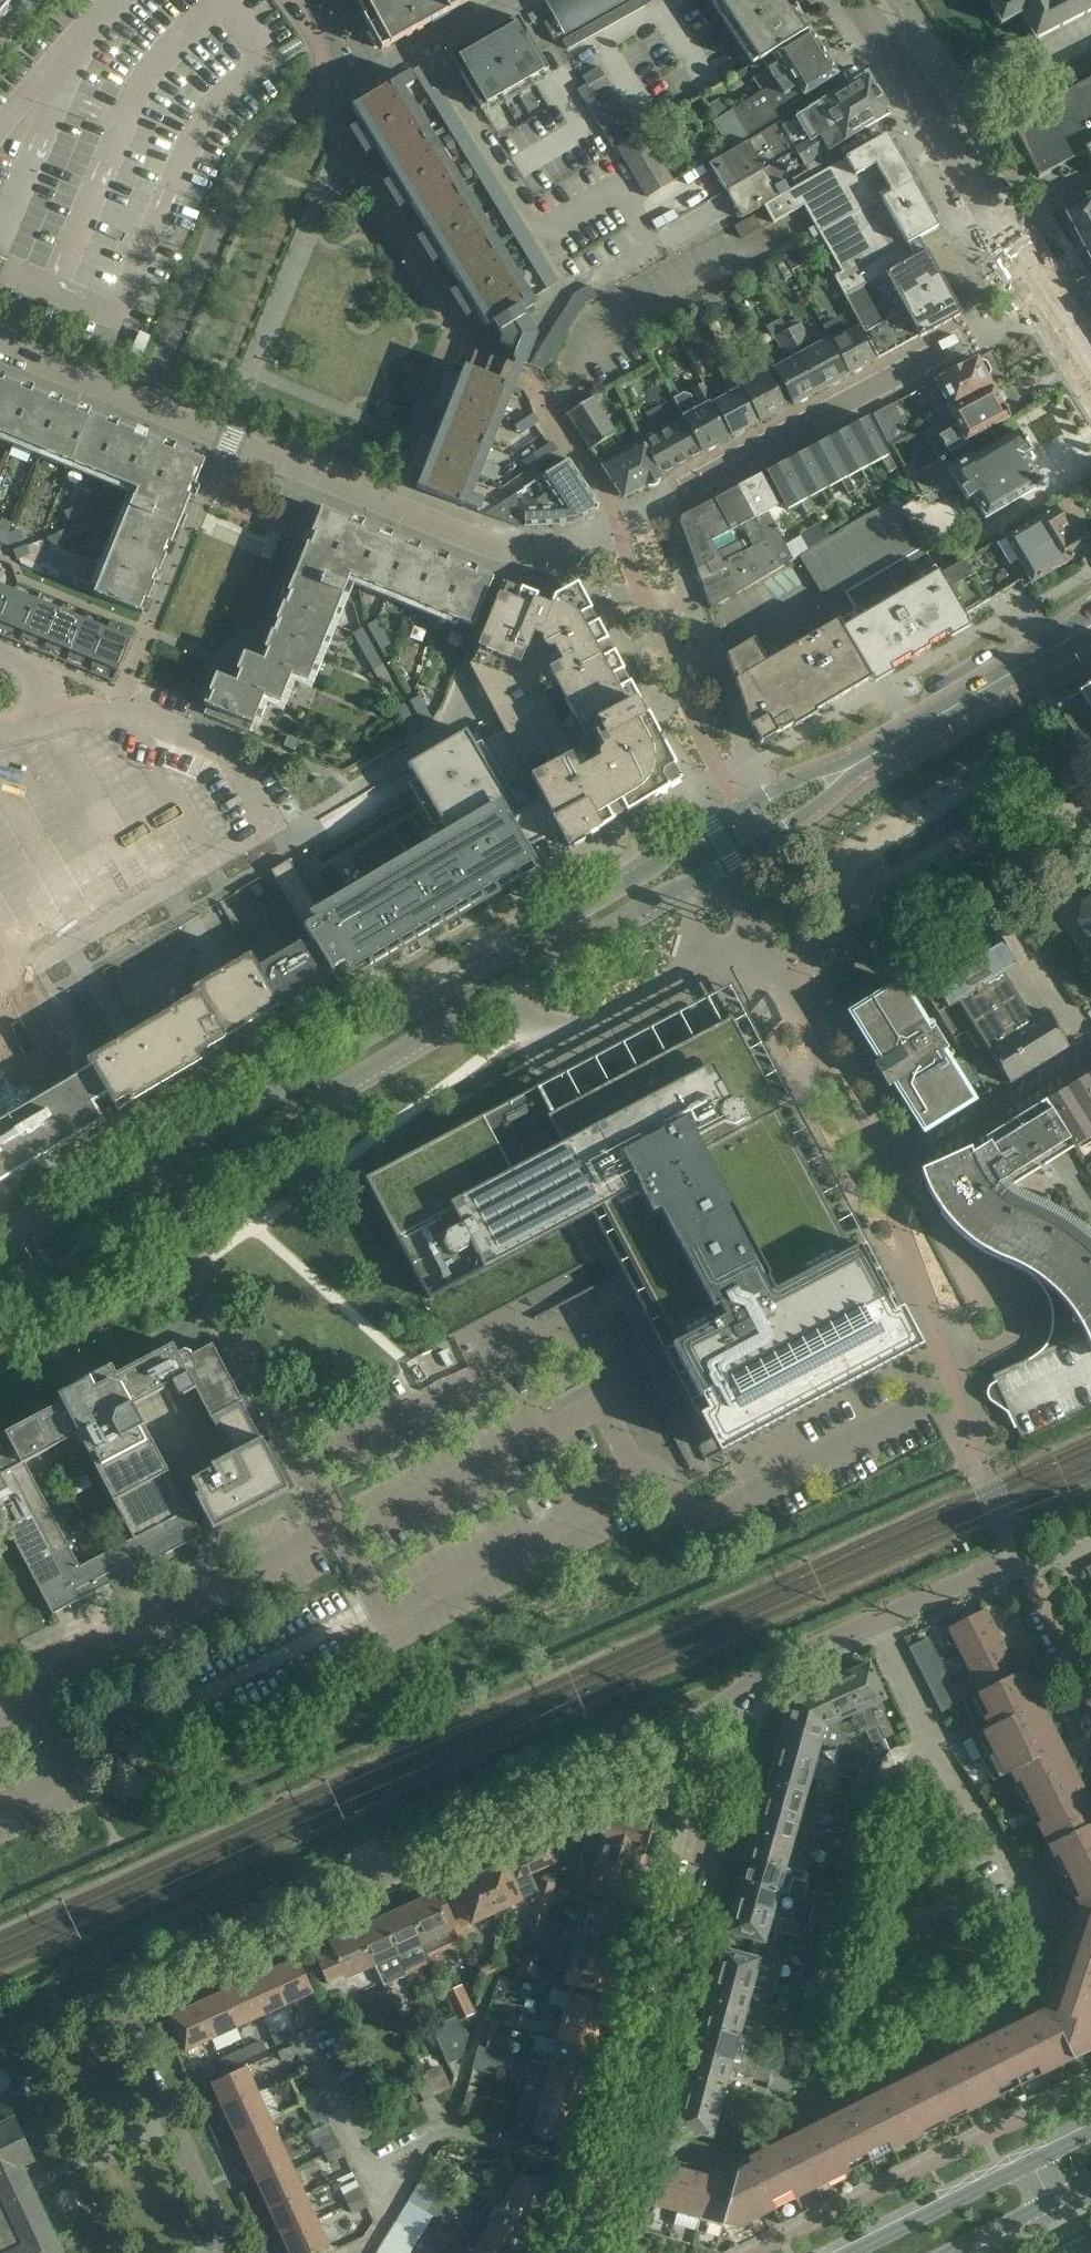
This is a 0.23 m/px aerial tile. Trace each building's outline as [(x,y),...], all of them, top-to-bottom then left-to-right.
[(10,3),(6,0),(0,0),(0,15),(10,3)] [(370,26),(368,27),(381,50),(471,0),(356,0),(370,26)] [(555,18),(544,24),(553,41),(564,35),(628,0),(545,0),(555,18)] [(632,1),(637,10),(641,8),(637,0),(633,0),(632,1)] [(641,8),(645,6),(642,0),(637,0),(641,8)] [(719,3),(739,33),(789,0),(725,0),(719,3)] [(810,31),(789,0),(739,33),(758,63),(764,60),(810,31)] [(988,4),(1000,26),(1020,15),(1034,41),(1090,11),(1090,0),(996,0),(988,4)] [(632,1),(628,3),(633,13),(637,10),(632,1)] [(628,3),(624,5),(629,15),(633,13),(628,3)] [(624,5),(620,8),(625,17),(629,15),(624,5)] [(620,8),(616,10),(621,20),(625,17),(620,8)] [(616,10),(611,12),(617,22),(621,20),(616,10)] [(611,12),(607,15),(613,24),(617,22),(611,12)] [(607,15),(603,17),(609,26),(613,24),(607,15)] [(518,17),(504,25),(450,56),(481,109),(532,80),(548,71),(518,17)] [(603,17),(599,19),(605,29),(609,26),(603,17)] [(599,19),(595,21),(601,31),(605,29),(599,19)] [(595,21),(591,24),(597,33),(601,31),(595,21)] [(591,24),(587,26),(592,36),(597,33),(591,24)] [(587,26),(583,28),(588,38),(592,36),(587,26)] [(583,28),(579,31),(584,40),(588,38),(583,28)] [(579,31),(575,33),(580,43),(584,40),(579,31)] [(762,92),(824,54),(810,31),(764,60),(770,69),(754,79),(762,92)] [(575,33),(571,35),(576,45),(580,43),(575,33)] [(571,35),(567,38),(572,47),(576,45),(571,35)] [(567,38),(562,40),(567,50),(572,47),(567,38)] [(837,76),(824,54),(762,92),(747,101),(731,111),(747,137),(786,114),(790,106),(837,76)] [(413,70),(417,77),(428,70),(424,63),(413,70)] [(594,70),(600,79),(604,76),(599,67),(594,70)] [(417,77),(421,84),(432,77),(428,70),(417,77)] [(594,70),(590,72),(596,81),(600,79),(594,70)] [(590,72),(586,75),(592,84),(596,81),(590,72)] [(414,85),(407,74),(351,108),(493,340),(489,351),(512,360),(512,361),(523,365),(534,337),(518,310),(525,305),(397,96),(414,85)] [(791,114),(791,115),(709,165),(725,192),(726,192),(796,153),(821,138),(820,136),(834,127),(833,124),(879,96),(866,74),(847,86),(801,113),(798,109),(791,114)] [(592,84),(586,75),(582,77),(588,87),(592,84)] [(437,84),(432,77),(421,84),(425,91),(437,84)] [(1039,107),(1026,114),(1006,124),(1035,180),(1055,170),(1055,169),(1065,164),(1068,162),(1085,153),(1090,165),(1090,79),(1039,107)] [(425,91),(428,96),(429,98),(441,91),(440,89),(437,84),(425,91)] [(587,86),(586,84),(577,90),(579,94),(589,89),(587,86)] [(591,93),(589,89),(579,94),(582,99),(591,93)] [(441,91),(429,98),(434,105),(445,98),(441,92),(441,91)] [(591,93),(582,99),(585,103),(594,97),(591,93)] [(726,192),(741,220),(763,207),(798,188),(822,175),(838,165),(866,148),(884,137),(875,123),(890,114),(879,96),(833,124),(834,127),(820,136),(821,138),(796,153),(726,192)] [(594,97),(585,103),(587,107),(597,101),(594,97)] [(445,98),(434,105),(438,112),(449,105),(445,98)] [(597,101),(587,107),(590,111),(599,105),(597,101)] [(438,112),(442,118),(453,112),(449,105),(438,112)] [(599,105),(590,111),(592,115),(602,109),(599,105)] [(602,109),(592,115),(595,119),(604,114),(602,109)] [(458,118),(453,112),(442,118),(446,125),(458,118)] [(597,124),(607,118),(604,114),(595,119),(597,124)] [(462,125),(458,118),(446,125),(451,132),(462,125)] [(600,128),(609,122),(607,118),(597,124),(600,128)] [(603,132),(612,126),(609,122),(600,128),(603,132)] [(451,132),(455,139),(466,132),(462,125),(451,132)] [(605,136),(615,130),(612,126),(603,132),(605,136)] [(608,140),(617,135),(615,130),(605,136),(608,140)] [(470,139),(466,132),(455,139),(459,146),(470,139)] [(617,147),(627,164),(652,148),(643,132),(617,147)] [(610,145),(620,139),(617,135),(608,140),(610,145)] [(798,188),(763,207),(772,224),(804,206),(842,273),(834,278),(845,298),(894,271),(926,253),(919,239),(938,229),(937,227),(936,228),(885,138),(886,138),(885,137),(838,165),(822,175),(798,188)] [(459,146),(463,153),(475,146),(470,139),(459,146)] [(613,149),(622,143),(620,139),(610,145),(613,149)] [(463,153),(467,160),(479,153),(475,146),(463,153)] [(652,148),(627,164),(648,198),(674,182),(659,157),(670,150),(670,149),(657,157),(652,148)] [(483,160),(479,153),(467,160),(472,167),(483,160)] [(472,167),(476,173),(487,166),(483,160),(472,167)] [(476,173),(480,180),(492,173),(487,166),(476,173)] [(496,180),(492,173),(480,180),(484,187),(496,180)] [(500,187),(496,180),(484,187),(489,194),(500,187)] [(489,194),(493,201),(504,194),(500,187),(489,194)] [(1081,243),(1090,237),(1090,192),(1062,207),(1081,243)] [(493,201),(497,208),(508,201),(504,194),(493,201)] [(497,208),(501,215),(513,208),(508,201),(497,208)] [(501,215),(505,221),(517,214),(513,208),(501,215)] [(505,221),(510,228),(521,221),(517,214),(505,221)] [(760,230),(753,217),(734,227),(741,240),(760,230)] [(510,228),(514,235),(525,228),(521,221),(510,228)] [(514,235),(518,242),(530,235),(525,228),(514,235)] [(518,242),(522,249),(534,242),(530,235),(518,242)] [(1081,243),(1080,243),(1090,263),(1090,237),(1081,243)] [(522,249),(527,256),(538,249),(534,242),(522,249)] [(542,256),(538,249),(527,256),(531,263),(542,256)] [(801,266),(795,252),(785,257),(792,270),(801,266)] [(894,271),(845,298),(864,334),(878,359),(919,337),(920,337),(960,315),(926,253),(894,271)] [(531,263),(535,270),(547,262),(542,256),(531,263)] [(551,269),(547,262),(535,270),(539,276),(551,269)] [(539,276),(543,283),(555,276),(551,269),(539,276)] [(543,283),(548,290),(559,283),(555,276),(543,283)] [(584,292),(591,303),(598,299),(591,287),(584,292)] [(577,296),(584,307),(591,303),(584,292),(577,296)] [(570,304),(581,310),(582,308),(584,307),(577,296),(574,297),(570,304)] [(566,310),(577,317),(581,310),(570,304),(566,310)] [(562,317),(572,324),(577,317),(566,310),(562,317)] [(872,357),(863,341),(857,330),(851,333),(841,316),(823,326),(832,344),(838,355),(849,375),(851,373),(856,375),(861,372),(862,367),(874,361),(872,357)] [(557,324),(568,331),(572,324),(562,317),(557,324)] [(830,384),(834,386),(839,383),(840,379),(845,377),(834,357),(827,343),(810,353),(805,344),(811,341),(801,323),(787,331),(800,355),(819,390),(830,384)] [(553,331),(564,337),(568,331),(557,324),(553,331)] [(549,337),(559,344),(564,337),(553,331),(549,337)] [(654,331),(642,338),(648,349),(660,342),(654,331)] [(797,402),(801,404),(807,401),(808,396),(819,390),(800,355),(787,331),(774,338),(783,354),(788,352),(793,362),(776,371),(783,384),(794,404),(797,402)] [(129,357),(139,361),(150,337),(140,333),(129,357)] [(544,344),(555,351),(559,344),(549,337),(544,344)] [(540,351),(551,358),(555,351),(544,344),(542,348),(540,351)] [(771,372),(757,345),(745,351),(760,378),(756,380),(750,373),(742,377),(746,386),(743,387),(750,402),(761,422),(785,409),(767,374),(771,372)] [(551,358),(540,351),(535,358),(546,365),(551,358)] [(546,365),(535,358),(530,367),(542,372),(546,365)] [(929,423),(948,413),(951,412),(979,397),(993,389),(987,377),(989,376),(991,371),(986,362),(981,360),(978,362),(977,359),(935,381),(943,396),(946,401),(930,410),(934,420),(929,423)] [(734,436),(738,437),(744,434),(745,430),(757,424),(746,404),(739,391),(742,390),(728,364),(718,369),(732,395),(714,404),(731,437),(734,436)] [(507,384),(464,367),(416,488),(477,512),(482,500),(464,493),(507,384)] [(139,491),(132,509),(131,509),(94,593),(142,614),(143,612),(140,611),(144,600),(147,602),(154,584),(151,582),(155,572),(159,573),(166,555),(163,554),(167,544),(170,545),(190,497),(187,495),(191,485),(194,486),(204,462),(174,449),(173,453),(162,448),(163,445),(146,438),(144,441),(134,437),(135,433),(117,426),(116,430),(105,425),(107,422),(89,414),(87,418),(77,414),(78,410),(60,403),(59,406),(49,402),(50,399),(32,391),(31,395),(20,391),(22,387),(4,380),(2,383),(0,382),(0,435),(139,491)] [(706,451),(709,452),(714,449),(715,446),(728,439),(707,400),(711,398),(703,384),(693,389),(700,404),(696,406),(690,395),(683,393),(673,399),(681,414),(683,418),(684,419),(684,420),(702,453),(706,451)] [(937,461),(966,445),(967,444),(966,441),(1009,419),(1002,406),(1006,399),(1002,393),(995,392),(993,389),(979,397),(951,412),(948,413),(929,423),(938,439),(927,445),(937,461)] [(616,433),(594,398),(568,414),(590,449),(616,433)] [(909,434),(893,404),(873,415),(889,445),(909,434)] [(529,429),(538,422),(533,415),(524,421),(529,429)] [(847,429),(869,468),(881,462),(888,474),(896,470),(868,417),(847,429)] [(643,444),(662,477),(703,455),(702,453),(684,420),(640,442),(641,445),(643,444)] [(524,421),(515,427),(520,435),(529,429),(524,421)] [(869,468),(847,429),(826,440),(848,479),(861,472),(867,485),(876,481),(869,468)] [(912,477),(917,485),(926,499),(954,481),(966,501),(972,497),(985,519),(1021,497),(1040,486),(1023,457),(1030,453),(1018,433),(974,459),(966,445),(912,477)] [(826,440),(806,451),(828,490),(840,484),(846,496),(855,492),(848,479),(826,440)] [(658,479),(662,477),(643,444),(641,445),(640,442),(624,450),(600,463),(600,464),(622,499),(647,486),(650,487),(653,487),(656,485),(658,482),(658,479)] [(548,457),(557,451),(551,443),(542,449),(548,457)] [(542,449),(533,455),(538,463),(548,457),(542,449)] [(806,451),(785,462),(808,501),(820,494),(827,507),(834,503),(828,490),(806,451)] [(537,508),(524,508),(525,527),(572,524),(597,511),(599,505),(568,459),(537,480),(544,494),(537,499),(537,508)] [(500,468),(484,462),(479,476),(495,482),(500,468)] [(814,514),(808,501),(785,462),(766,472),(787,512),(800,505),(807,518),(814,514)] [(913,462),(901,468),(906,478),(918,472),(913,462)] [(764,542),(778,568),(792,559),(785,546),(767,512),(778,506),(762,475),(736,488),(765,541),(764,542)] [(917,485),(912,477),(907,480),(906,480),(892,488),(897,497),(917,485)] [(753,547),(764,542),(765,541),(742,499),(736,488),(713,500),(730,531),(741,525),(753,547)] [(519,527),(512,497),(486,513),(485,515),(519,527)] [(798,556),(820,592),(845,593),(855,610),(837,620),(872,678),(928,645),(967,622),(963,616),(986,602),(961,562),(939,575),(922,545),(894,498),(798,556)] [(730,531),(713,500),(688,513),(706,546),(711,543),(730,533),(730,531)] [(87,503),(74,509),(78,518),(91,512),(87,503)] [(65,523),(78,518),(74,509),(61,514),(65,523)] [(352,521),(321,509),(311,534),(315,535),(311,546),(307,544),(287,593),(291,594),(287,605),(283,603),(276,621),(279,622),(275,633),(271,632),(264,649),(268,651),(263,661),(244,653),(236,671),(239,678),(234,688),(215,680),(207,697),(211,699),(208,705),(204,703),(204,705),(208,707),(206,713),(204,713),(204,714),(249,732),(260,705),(276,711),(288,683),(304,690),(327,634),(348,578),(453,619),(473,627),(493,579),(475,572),(474,575),(464,571),(465,568),(447,560),(446,564),(435,560),(437,556),(419,549),(417,552),(407,548),(408,545),(391,537),(389,541),(379,537),(380,533),(362,526),(361,529),(350,525),(352,521)] [(1004,536),(961,562),(986,602),(1019,582),(1023,589),(1081,554),(1070,537),(1066,539),(1060,530),(1064,527),(1054,509),(1005,539),(1004,536)] [(737,592),(778,568),(764,542),(753,547),(742,554),(741,553),(722,564),(711,543),(706,546),(688,513),(681,517),(680,522),(704,587),(711,608),(737,592)] [(94,518),(80,524),(84,533),(97,527),(94,518)] [(71,538),(84,533),(80,524),(68,529),(71,538)] [(810,531),(818,544),(828,538),(820,524),(810,531)] [(58,543),(71,538),(68,529),(54,534),(58,543)] [(8,546),(24,539),(20,530),(8,535),(8,546)] [(0,532),(0,542),(8,546),(8,535),(0,532)] [(801,537),(785,546),(792,559),(808,550),(801,537)] [(30,555),(26,546),(13,551),(17,560),(30,555)] [(503,583),(470,665),(495,713),(504,730),(524,768),(558,832),(567,848),(570,846),(570,845),(578,840),(581,838),(582,839),(585,837),(584,836),(590,833),(594,830),(595,832),(597,830),(597,831),(614,822),(613,821),(614,820),(614,818),(619,815),(623,813),(624,814),(625,813),(626,814),(668,789),(668,788),(681,781),(674,769),(674,768),(673,767),(675,767),(663,745),(662,746),(662,745),(658,738),(657,737),(659,736),(647,715),(643,718),(642,715),(646,713),(641,703),(636,705),(635,703),(640,700),(630,683),(629,684),(628,682),(627,682),(622,673),(623,673),(622,671),(623,670),(614,652),(613,653),(612,651),(611,652),(606,643),(607,642),(606,640),(607,640),(598,622),(597,623),(596,621),(595,622),(590,612),(591,612),(590,610),(591,610),(577,584),(554,596),(549,608),(547,607),(552,596),(541,591),(537,603),(535,602),(537,596),(521,589),(520,590),(503,583)] [(9,602),(1,598),(3,592),(0,590),(0,623),(9,602)] [(9,602),(0,623),(0,636),(19,644),(32,611),(24,608),(27,601),(12,595),(9,602)] [(35,604),(32,611),(19,644),(42,653),(55,621),(47,617),(50,611),(35,604)] [(58,614),(55,621),(42,653),(65,663),(79,630),(70,627),(73,620),(58,614)] [(381,649),(389,644),(376,620),(368,625),(381,649)] [(753,640),(727,655),(727,656),(734,676),(735,675),(737,680),(736,680),(740,693),(749,722),(750,722),(753,725),(751,727),(753,730),(758,740),(761,744),(764,742),(774,736),(793,725),(815,712),(872,678),(837,620),(780,654),(776,647),(775,646),(762,654),(753,640)] [(81,624),(79,630),(65,663),(89,673),(103,640),(94,636),(96,630),(81,624)] [(374,670),(382,665),(362,628),(354,633),(374,670)] [(114,683),(127,650),(117,646),(120,639),(105,633),(103,640),(89,673),(114,683)] [(1078,692),(1079,694),(1064,703),(1090,746),(1090,684),(1078,692)] [(432,721),(419,696),(410,701),(424,725),(432,721)] [(418,729),(404,704),(396,709),(409,733),(418,729)] [(289,860),(271,871),(301,922),(311,937),(314,943),(312,944),(313,945),(320,956),(328,969),(327,970),(328,971),(330,970),(333,975),(339,985),(341,983),(369,967),(371,966),(518,879),(520,878),(519,876),(520,875),(555,854),(565,849),(567,848),(558,832),(524,768),(504,730),(476,745),(468,731),(467,730),(408,766),(409,768),(409,769),(420,788),(421,789),(447,833),(318,909),(290,862),(289,860)] [(283,747),(295,751),(299,741),(288,736),(283,747)] [(96,860),(10,911),(46,973),(214,873),(177,812),(112,850),(114,854),(98,864),(96,860)] [(1081,904),(1077,922),(1087,937),(1090,938),(1090,897),(1081,904)] [(1015,965),(989,924),(907,975),(922,998),(926,996),(954,1039),(973,1027),(1009,1084),(1068,1047),(1045,1012),(1032,1020),(1002,973),(1015,965)] [(299,944),(258,968),(281,1006),(286,1015),(327,991),(327,990),(322,982),(328,979),(333,975),(330,970),(328,971),(327,970),(328,969),(320,956),(313,945),(312,944),(314,943),(311,937),(305,941),(299,944)] [(169,1009),(86,1060),(118,1111),(133,1102),(134,1104),(202,1065),(200,1063),(203,1061),(202,1058),(224,1044),(223,1041),(226,1040),(226,1041),(280,1009),(279,1007),(281,1006),(258,968),(250,954),(192,989),(196,996),(189,1000),(188,999),(169,1010),(169,1009)] [(929,1031),(899,983),(849,1014),(880,1062),(874,1066),(887,1087),(893,1084),(923,1132),(973,1101),(943,1053),(947,1050),(934,1028),(929,1031)] [(7,1176),(9,1179),(12,1177),(11,1177),(30,1166),(33,1165),(32,1164),(50,1154),(53,1153),(53,1152),(71,1142),(73,1141),(73,1140),(92,1129),(92,1130),(94,1128),(94,1127),(93,1125),(88,1118),(89,1118),(87,1115),(87,1116),(76,1098),(77,1098),(75,1095),(75,1096),(64,1078),(65,1078),(63,1075),(52,1058),(53,1057),(51,1055),(47,1048),(46,1045),(45,1045),(42,1047),(23,1014),(0,1027),(0,1180),(7,1176)] [(594,1213),(592,1210),(599,1206),(636,1275),(634,1276),(633,1277),(632,1278),(632,1279),(632,1281),(632,1282),(632,1284),(632,1285),(633,1287),(634,1288),(636,1289),(637,1289),(638,1289),(640,1289),(641,1289),(643,1289),(673,1345),(672,1345),(700,1398),(701,1398),(708,1412),(699,1416),(720,1454),(922,1347),(902,1309),(893,1313),(886,1300),(887,1300),(858,1247),(851,1251),(777,1113),(780,1111),(731,1019),(589,1095),(590,1097),(554,1116),(539,1088),(538,1089),(538,1088),(537,1088),(367,1179),(429,1297),(428,1298),(429,1300),(594,1213)] [(1086,1075),(1045,1101),(1074,1148),(1090,1138),(1090,1083),(1086,1075)] [(1086,1243),(1082,1240),(1078,1236),(1072,1232),(1066,1227),(1059,1223),(1053,1220),(1044,1215),(1042,1214),(1038,1212),(1032,1210),(1025,1207),(1017,1203),(1013,1200),(1009,1206),(1004,1203),(1000,1199),(995,1196),(991,1191),(997,1185),(1008,1178),(1012,1186),(1049,1163),(1074,1148),(1045,1101),(983,1139),(987,1145),(970,1156),(968,1150),(921,1172),(924,1181),(929,1192),(935,1204),(942,1213),(940,1214),(944,1219),(947,1223),(950,1227),(955,1231),(961,1237),(967,1242),(974,1247),(981,1252),(986,1255),(992,1258),(1019,1269),(1024,1272),(1026,1274),(1029,1276),(1032,1279),(1036,1282),(1038,1285),(1040,1287),(1042,1290),(1045,1294),(1047,1298),(1049,1303),(1050,1307),(1051,1311),(1052,1316),(1052,1317),(1052,1320),(1051,1324),(1051,1326),(1050,1330),(1049,1336),(1048,1339),(1047,1342),(1045,1346),(1041,1351),(1041,1352),(1040,1352),(1028,1360),(1028,1361),(1086,1334),(1089,1341),(1090,1345),(1090,1248),(1086,1243)] [(156,1353),(151,1356),(115,1375),(110,1366),(73,1385),(67,1388),(57,1394),(61,1403),(0,1435),(0,1514),(53,1614),(55,1613),(83,1598),(198,1537),(201,1536),(180,1495),(179,1496),(176,1488),(152,1444),(132,1406),(173,1385),(178,1394),(183,1396),(195,1389),(229,1455),(210,1466),(212,1469),(190,1481),(197,1494),(194,1496),(212,1530),(216,1528),(241,1515),(260,1505),(288,1490),(264,1446),(217,1356),(211,1345),(194,1355),(192,1351),(183,1348),(176,1352),(172,1344),(156,1353)] [(995,1382),(1001,1394),(1022,1384),(1014,1368),(993,1377),(995,1382)] [(1007,1409),(1001,1394),(995,1382),(990,1386),(989,1387),(988,1389),(987,1390),(987,1391),(987,1392),(987,1394),(987,1395),(987,1396),(987,1397),(988,1399),(988,1400),(989,1401),(990,1402),(991,1403),(1003,1411),(1007,1409)] [(985,1609),(947,1628),(958,1650),(996,1631),(985,1609)] [(1006,1652),(996,1631),(958,1650),(969,1670),(1006,1652)] [(926,1653),(921,1642),(911,1647),(909,1648),(920,1669),(932,1663),(940,1659),(934,1649),(926,1653)] [(1017,1673),(1006,1652),(969,1670),(980,1692),(1017,1673)] [(937,1673),(932,1663),(920,1669),(930,1690),(950,1680),(945,1669),(937,1673)] [(855,1670),(844,1675),(869,1729),(878,1726),(869,1706),(884,1699),(869,1664),(867,1665),(863,1664),(857,1667),(855,1670)] [(1017,1673),(980,1692),(962,1701),(974,1723),(983,1719),(988,1728),(979,1733),(989,1754),(1044,1727),(1017,1673)] [(824,1684),(821,1685),(837,1721),(852,1714),(861,1733),(869,1729),(844,1675),(834,1679),(831,1678),(825,1681),(824,1684)] [(955,1690),(950,1680),(930,1690),(941,1713),(942,1712),(953,1707),(947,1694),(955,1690)] [(791,1701),(782,1733),(819,1744),(845,1751),(847,1744),(837,1721),(821,1685),(794,1697),(791,1701)] [(1071,1781),(1044,1727),(989,1754),(1001,1777),(1010,1772),(1015,1783),(1023,1779),(1034,1800),(1071,1781)] [(778,1747),(775,1757),(833,1774),(836,1765),(815,1759),(819,1744),(782,1733),(782,1735),(779,1737),(777,1743),(778,1747)] [(769,1771),(767,1777),(769,1780),(768,1782),(805,1793),(810,1778),(830,1783),(833,1774),(775,1757),(772,1768),(769,1771)] [(878,1773),(863,1769),(860,1781),(875,1785),(878,1773)] [(1090,1838),(1090,1820),(1071,1781),(1034,1800),(1060,1853),(1044,1861),(1045,1862),(1090,1838)] [(764,1797),(761,1807),(819,1824),(821,1814),(801,1809),(805,1793),(768,1782),(767,1785),(765,1787),(763,1793),(764,1797)] [(755,1819),(754,1826),(755,1829),(754,1832),(791,1842),(796,1827),(816,1833),(819,1824),(761,1807),(759,1816),(755,1819)] [(606,1830),(603,1842),(645,1853),(646,1849),(652,1851),(657,1832),(651,1831),(653,1820),(639,1816),(637,1823),(597,1812),(593,1826),(606,1830)] [(849,1831),(842,1856),(851,1859),(858,1834),(849,1831)] [(791,1842),(754,1832),(754,1834),(751,1836),(749,1842),(750,1846),(748,1857),(805,1872),(807,1864),(787,1858),(791,1842)] [(1045,1862),(1066,1904),(1075,1900),(1080,1910),(1090,1905),(1090,1838),(1045,1862)] [(638,1878),(645,1853),(603,1842),(596,1867),(638,1878)] [(548,1844),(535,1850),(543,1868),(556,1862),(548,1844)] [(535,1850),(522,1856),(530,1874),(543,1868),(535,1850)] [(538,1891),(530,1874),(522,1856),(508,1862),(509,1863),(504,1866),(504,1864),(479,1875),(495,1911),(520,1900),(538,1891)] [(741,1870),(740,1877),(741,1880),(741,1881),(777,1892),(789,1895),(793,1880),(805,1883),(808,1873),(805,1872),(748,1857),(745,1867),(741,1870)] [(638,1878),(596,1867),(589,1894),(631,1904),(638,1878)] [(540,1881),(538,1891),(536,1898),(549,1902),(554,1884),(557,1872),(546,1876),(545,1882),(540,1881)] [(479,1875),(445,1891),(450,1903),(461,1927),(495,1911),(479,1875)] [(840,1897),(843,1883),(817,1876),(814,1890),(840,1897)] [(737,1895),(734,1906),(791,1923),(793,1913),(773,1907),(777,1892),(741,1881),(740,1884),(737,1886),(735,1892),(737,1895)] [(418,1925),(415,1927),(428,1954),(465,1938),(450,1903),(439,1908),(434,1896),(410,1907),(413,1914),(411,1915),(412,1917),(414,1916),(418,1925)] [(531,1915),(545,1919),(549,1902),(536,1898),(531,1915)] [(816,1903),(810,1922),(836,1930),(841,1910),(816,1903)] [(580,1930),(622,1941),(628,1915),(586,1904),(580,1930)] [(1080,1910),(1047,2009),(1050,2015),(1040,2020),(1040,2019),(737,2171),(733,2184),(664,2165),(653,2205),(735,2229),(774,2209),(770,2201),(811,2180),(815,2188),(828,2182),(824,2175),(908,2132),(912,2140),(924,2134),(920,2126),(1057,2057),(1061,2065),(1073,2059),(1065,2042),(1089,2050),(1090,2044),(1090,1905),(1080,1910)] [(728,1919),(726,1926),(727,1929),(726,1932),(748,1938),(763,1942),(767,1929),(794,1937),(797,1924),(791,1923),(734,1906),(731,1917),(728,1919)] [(431,1960),(428,1954),(415,1927),(418,1925),(414,1916),(412,1917),(411,1915),(413,1914),(410,1907),(382,1919),(405,1971),(431,1960)] [(545,1919),(531,1915),(527,1933),(540,1936),(545,1919)] [(382,1919),(355,1932),(363,1950),(366,1949),(373,1965),(383,1986),(407,1975),(405,1971),(382,1919)] [(573,1956),(615,1967),(622,1941),(580,1930),(573,1956)] [(835,1935),(821,1931),(813,1958),(827,1962),(835,1935)] [(363,1950),(355,1932),(330,1943),(332,1949),(315,1956),(327,1982),(344,1975),(345,1977),(373,1965),(366,1949),(363,1950)] [(722,1949),(715,1975),(772,1991),(774,1982),(779,1965),(758,1959),(722,1949)] [(538,1956),(526,1953),(522,1971),(534,1974),(538,1956)] [(608,1993),(615,1967),(573,1956),(566,1982),(608,1993)] [(297,1958),(271,1970),(287,2004),(313,1993),(297,1958)] [(498,1970),(493,1959),(480,1966),(484,1975),(498,1970)] [(821,1986),(825,1969),(808,1964),(803,1981),(821,1986)] [(271,1970),(246,1982),(262,2016),(287,2004),(271,1970)] [(715,1975),(708,2000),(745,2010),(749,1994),(769,2000),(772,1991),(715,1975)] [(220,1993),(236,2028),(262,2016),(246,1982),(220,1993)] [(461,1985),(446,1992),(459,2021),(473,2014),(474,2011),(461,1985)] [(386,1992),(391,2004),(399,2001),(393,1989),(386,1992)] [(526,1998),(524,2007),(528,2008),(528,2009),(600,2027),(606,2003),(552,1989),(548,2004),(545,2003),(526,1998)] [(391,2004),(386,1992),(378,1995),(383,2008),(391,2004)] [(455,2015),(429,2026),(446,2065),(461,2058),(466,2039),(458,2022),(459,2021),(446,1992),(444,1993),(455,2015)] [(211,2040),(236,2028),(220,1993),(195,2005),(211,2040)] [(786,2021),(810,2027),(816,2003),(803,1999),(800,2008),(790,2005),(786,2021)] [(708,2000),(702,2024),(760,2040),(763,2030),(741,2025),(745,2010),(708,2000)] [(211,2040),(195,2005),(169,2017),(185,2052),(211,2040)] [(327,2022),(319,2005),(310,2009),(313,2016),(306,2020),(310,2030),(327,2022)] [(593,2051),(600,2027),(528,2009),(526,2018),(561,2027),(557,2041),(593,2051)] [(499,2028),(484,2024),(479,2046),(493,2050),(499,2028)] [(702,2024),(694,2051),(772,2072),(775,2062),(759,2058),(760,2051),(758,2050),(760,2040),(702,2024)] [(291,2038),(287,2030),(271,2037),(275,2046),(291,2038)] [(533,2050),(531,2059),(587,2074),(593,2051),(557,2041),(537,2036),(533,2050)] [(262,2041),(245,2048),(250,2058),(266,2050),(262,2041)] [(297,2054),(293,2045),(277,2052),(281,2061),(297,2054)] [(476,2052),(471,2069),(493,2075),(496,2075),(503,2052),(493,2050),(479,2046),(478,2045),(476,2052)] [(233,2065),(250,2058),(245,2048),(229,2056),(233,2065)] [(694,2051),(688,2076),(724,2086),(728,2072),(768,2082),(766,2089),(787,2094),(791,2078),(772,2072),(694,2051)] [(545,2088),(581,2098),(587,2074),(531,2059),(528,2069),(548,2074),(545,2088)] [(215,2074),(211,2065),(194,2072),(198,2081),(215,2074)] [(223,2109),(258,2093),(246,2067),(211,2083),(223,2109)] [(442,2068),(427,2074),(437,2094),(450,2088),(450,2087),(442,2068)] [(427,2074),(413,2081),(424,2101),(437,2094),(427,2074)] [(724,2086),(688,2076),(681,2101),(738,2117),(741,2108),(720,2102),(724,2086)] [(297,2095),(301,2104),(317,2096),(313,2087),(297,2095)] [(521,2099),(519,2106),(575,2121),(581,2098),(545,2088),(541,2102),(521,2097),(521,2099)] [(235,2134),(269,2118),(258,2093),(223,2109),(235,2134)] [(466,2093),(463,2103),(479,2107),(481,2097),(466,2093)] [(321,2105),(317,2096),(301,2104),(305,2112),(321,2105)] [(736,2126),(738,2117),(681,2101),(674,2127),(711,2137),(715,2121),(736,2126)] [(533,2136),(560,2143),(561,2143),(562,2144),(569,2146),(575,2121),(519,2106),(516,2116),(536,2121),(533,2136)] [(246,2159),(281,2144),(269,2118),(235,2134),(246,2159)] [(32,2194),(26,2182),(19,2166),(32,2160),(13,2120),(0,2127),(0,2252),(60,2252),(32,2194)] [(324,2154),(340,2147),(336,2138),(320,2146),(324,2154)] [(293,2169),(281,2144),(246,2159),(258,2185),(293,2169)] [(344,2156),(340,2147),(324,2154),(328,2163),(344,2156)] [(270,2210),(304,2194),(293,2169),(258,2185),(270,2210)] [(491,2183),(486,2192),(537,2222),(560,2184),(519,2177),(509,2193),(491,2183)] [(420,2181),(408,2201),(408,2202),(425,2212),(437,2192),(421,2182),(420,2181)] [(348,2205),(364,2198),(360,2189),(344,2196),(348,2205)] [(491,2223),(524,2243),(537,2222),(486,2192),(482,2199),(499,2209),(491,2223)] [(281,2236),(316,2220),(304,2194),(270,2210),(281,2236)] [(368,2206),(364,2198),(348,2205),(352,2214),(368,2206)] [(408,2202),(396,2222),(419,2237),(431,2216),(408,2202)] [(281,2236),(289,2252),(312,2252),(328,2246),(316,2220),(281,2236)] [(397,2252),(408,2252),(419,2237),(396,2222),(382,2244),(397,2252)] [(494,2252),(518,2252),(524,2243),(491,2223),(483,2235),(465,2225),(461,2233),(494,2252)] [(461,2233),(456,2241),(474,2252),(473,2252),(494,2252),(461,2233)] [(382,2244),(377,2252),(397,2252),(382,2244)]
